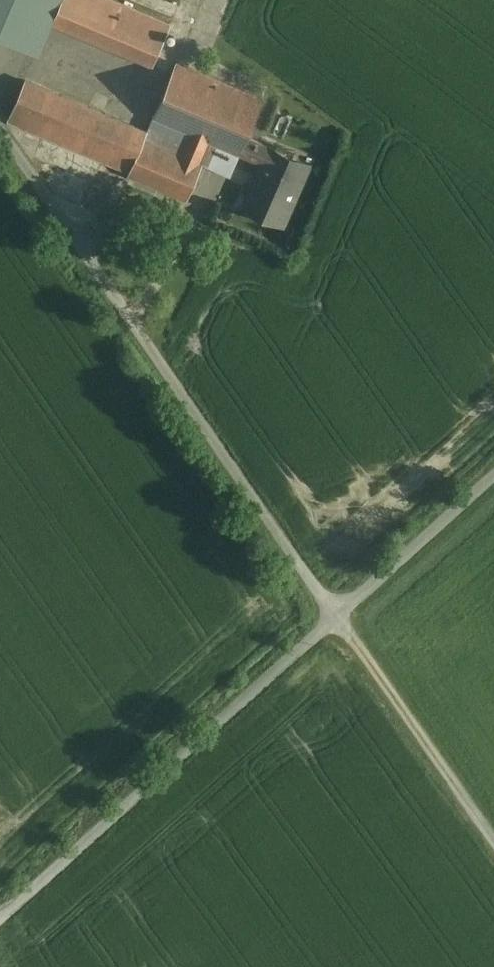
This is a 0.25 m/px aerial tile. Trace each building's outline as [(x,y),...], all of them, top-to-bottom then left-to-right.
[(40,45),(52,17),(59,0),(0,0),(0,28),(40,45)] [(142,0),(59,0),(52,17),(152,59),(171,12),(142,0)] [(262,99),(177,63),(154,117),(215,143),(239,154),(246,136),(262,99)] [(147,135),(149,129),(33,80),(17,118),(133,167),(147,135)] [(208,161),(215,143),(154,117),(149,129),(147,135),(208,161)] [(208,161),(147,135),(133,167),(195,193),(208,161)] [(246,136),(239,154),(262,164),(244,207),(283,224),(310,164),(246,136)]
